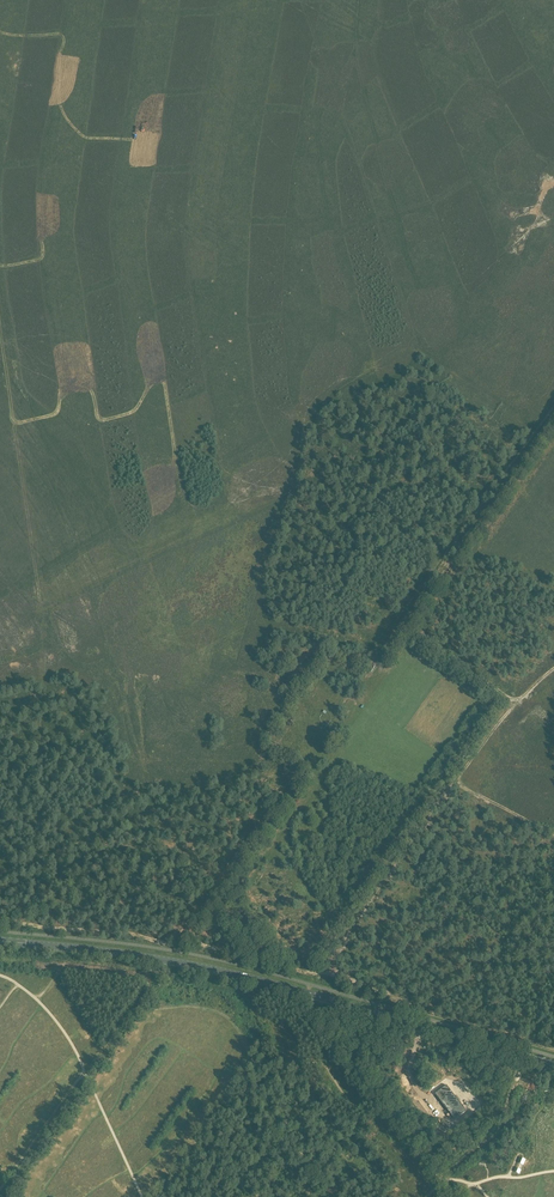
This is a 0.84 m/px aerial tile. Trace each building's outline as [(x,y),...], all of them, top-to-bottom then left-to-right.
[(435,1094),(455,1120),(466,1111),(447,1085),(435,1094)] [(514,1171),(519,1173),(525,1160),(522,1159),(520,1158),(514,1171)]
